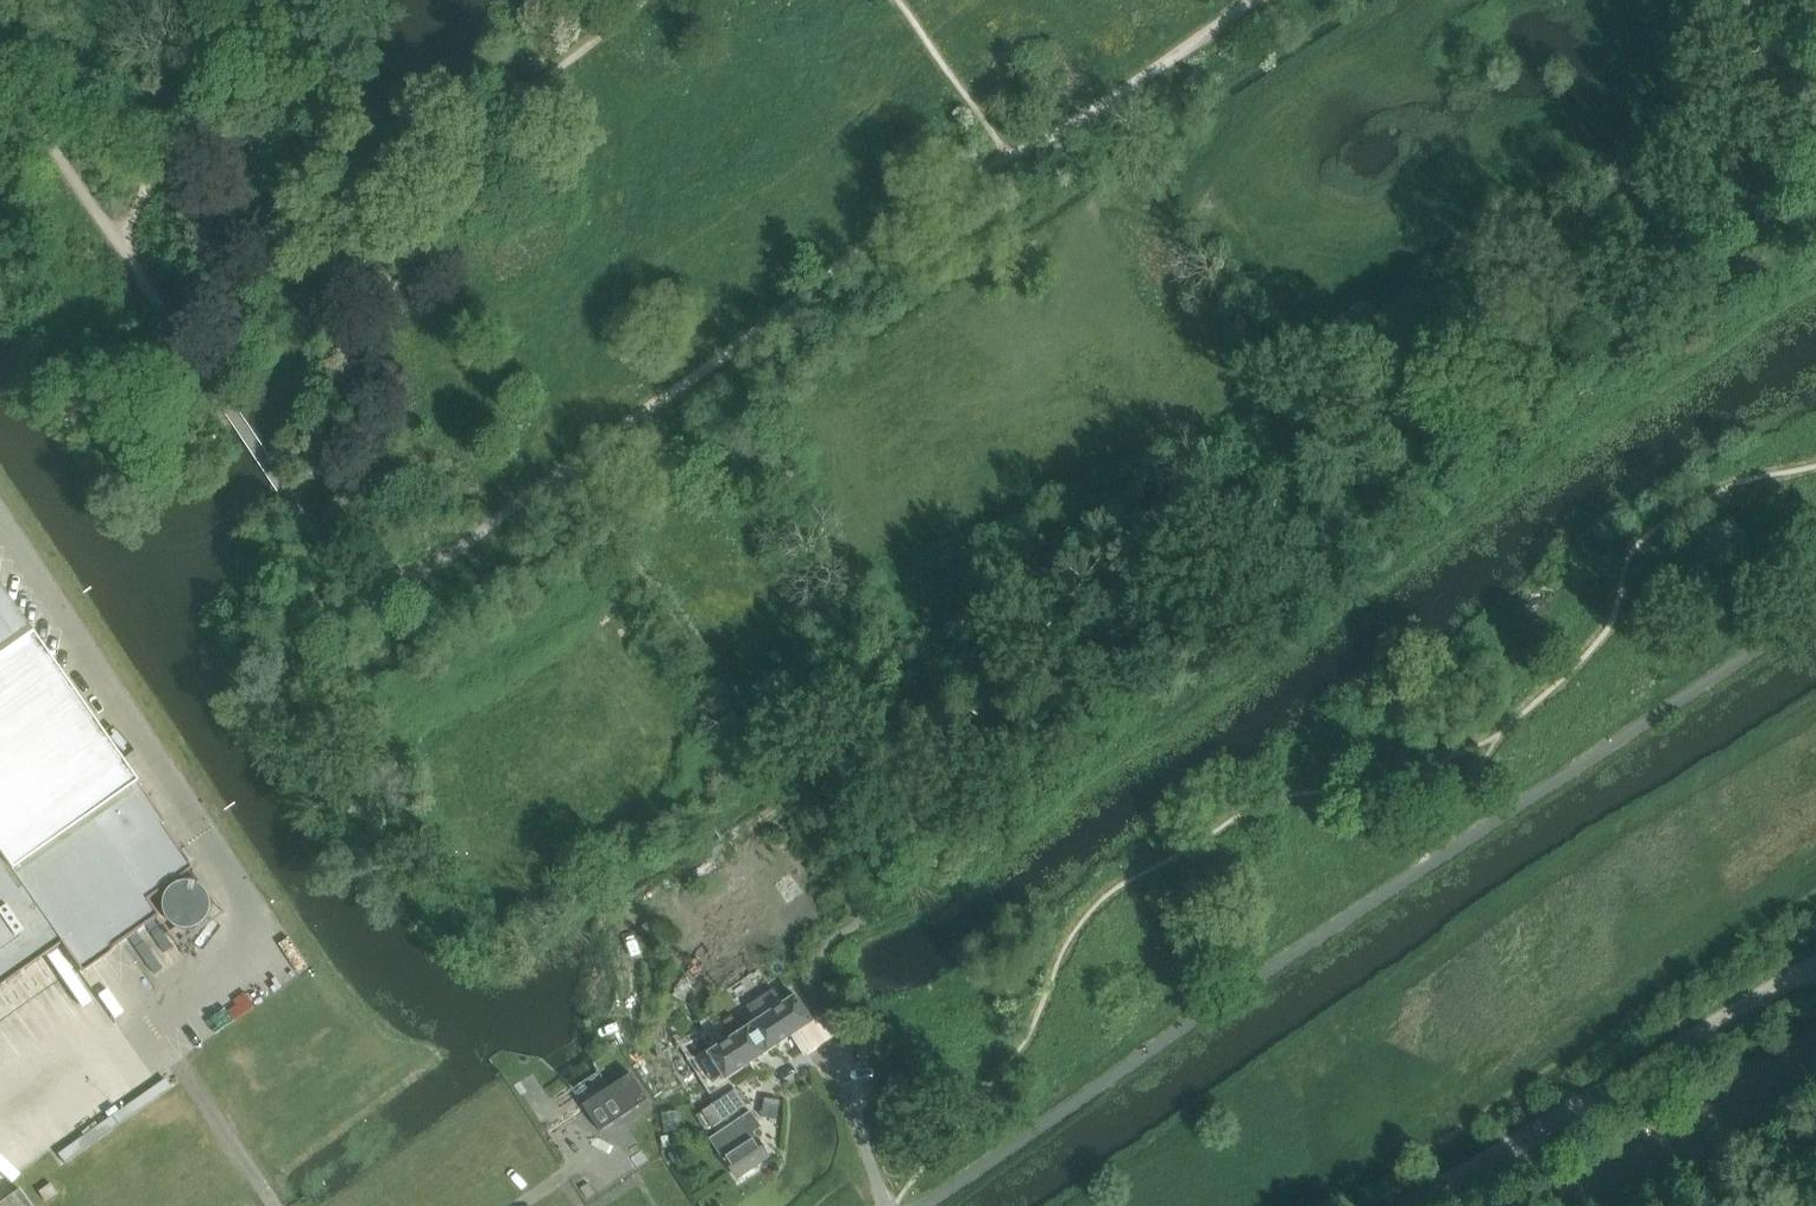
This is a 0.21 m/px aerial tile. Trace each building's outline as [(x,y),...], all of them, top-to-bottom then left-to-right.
[(0,590),(0,986),(59,944),(80,974),(124,943),(162,917),(151,901),(196,870),(133,781),(0,590)] [(710,1053),(714,1058),(709,1061),(720,1078),(724,1075),(727,1080),(794,1035),(801,1046),(798,1048),(807,1043),(812,1050),(835,1035),(822,1016),(813,1022),(796,997),(783,1006),(774,992),(748,1008),(757,1022),(741,1033),(735,1024),(720,1034),(726,1043),(710,1053)] [(163,1074),(49,1156),(59,1169),(174,1088),(163,1074)] [(649,1101),(632,1075),(584,1107),(601,1133),(649,1101)] [(736,1090),(712,1106),(723,1122),(747,1106),(736,1090)] [(751,1113),(712,1139),(726,1160),(724,1160),(726,1162),(727,1161),(738,1178),(769,1157),(753,1134),(762,1128),(751,1113)] [(19,1189),(4,1199),(0,1202),(0,1205),(30,1205),(19,1189)]
